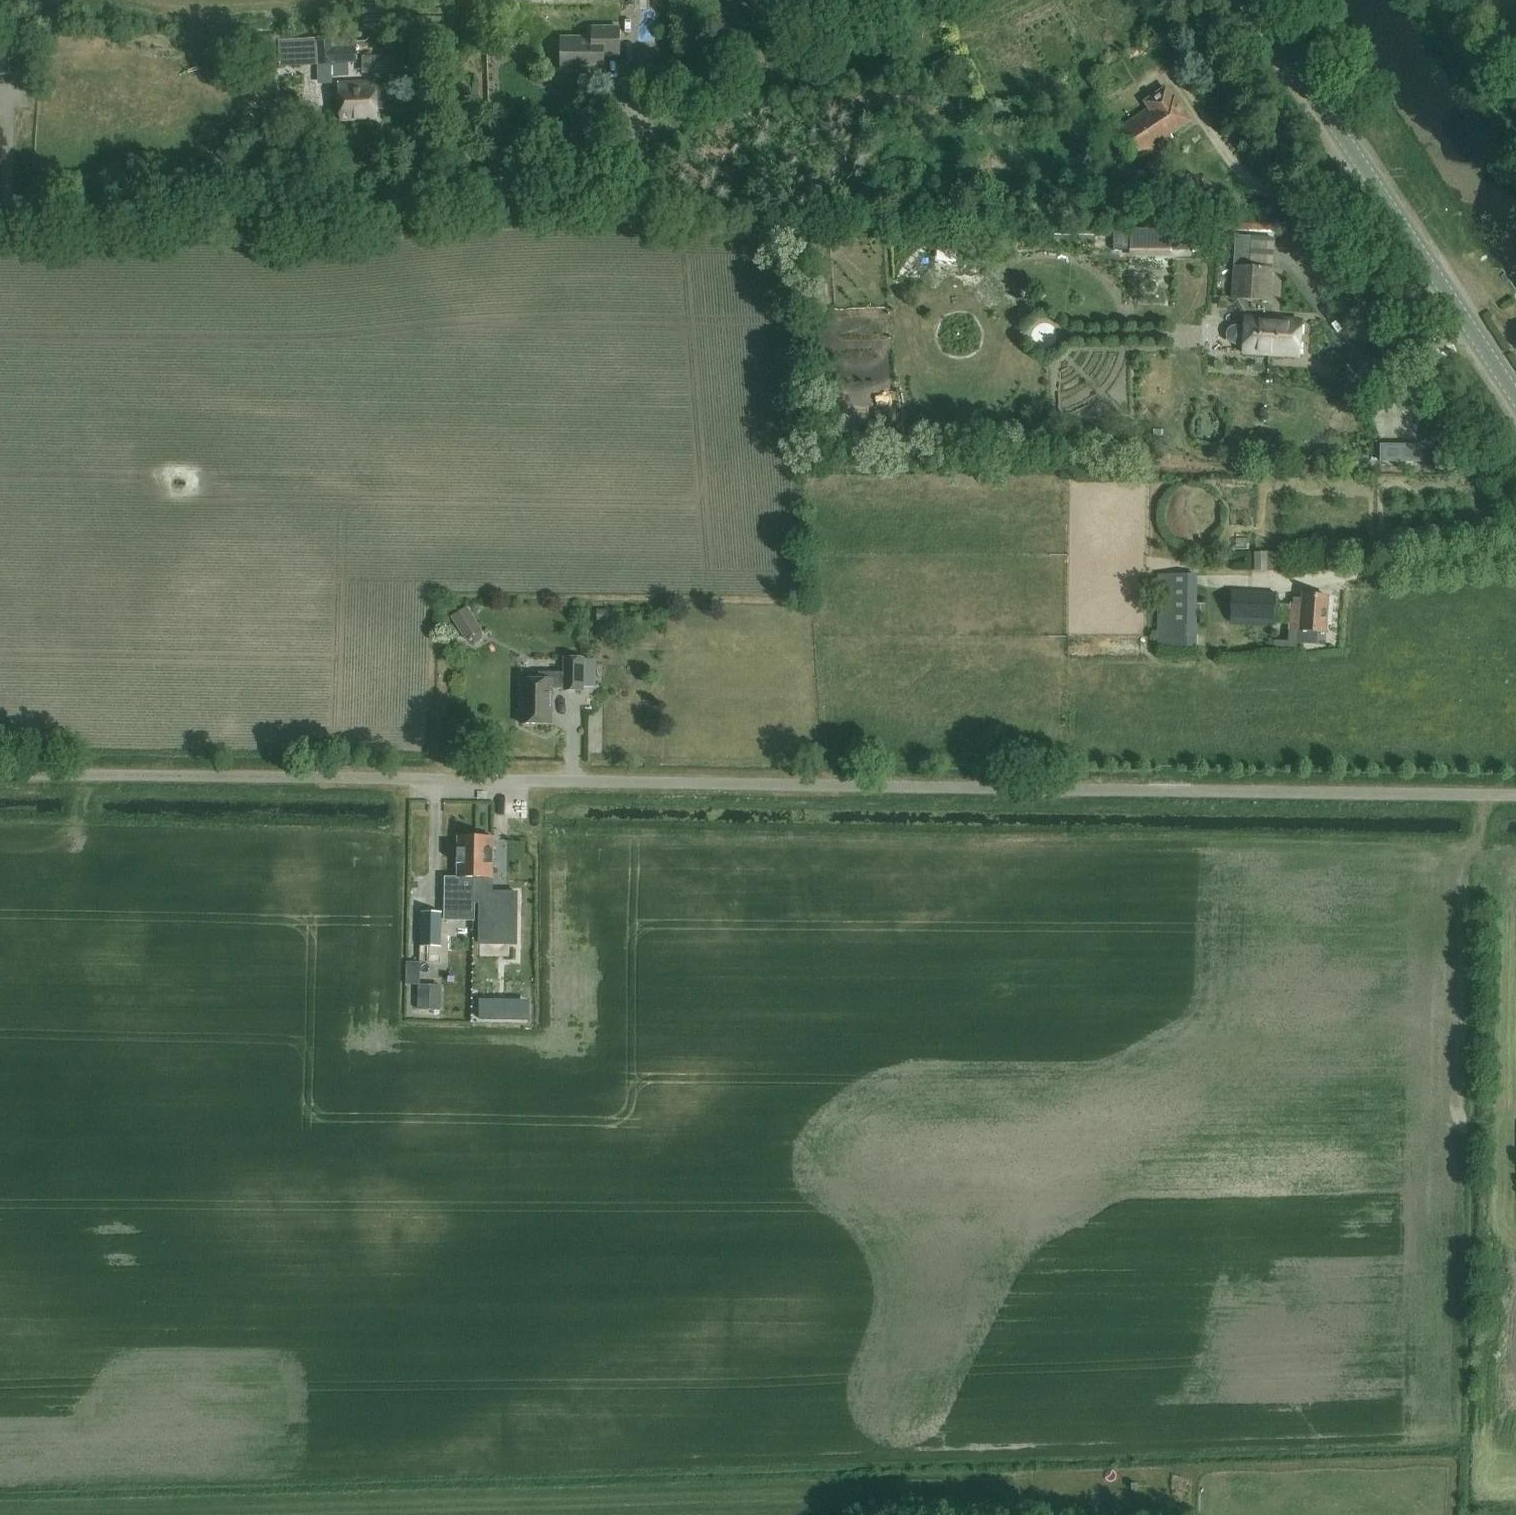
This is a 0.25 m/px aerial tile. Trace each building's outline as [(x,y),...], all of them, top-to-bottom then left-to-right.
[(619,28),(593,28),(593,38),(561,38),(561,70),(588,70),(588,74),(603,74),(603,56),(619,56),(619,28)] [(285,42),(286,66),(322,65),(321,40),(285,42)] [(360,47),(332,49),(331,41),(322,42),(324,78),(375,75),(374,61),(361,62),(360,47)] [(953,70),(947,58),(932,66),(938,78),(953,70)] [(375,87),(375,81),(338,83),(340,121),(377,119),(377,109),(394,108),(393,86),(375,87)] [(919,113),(918,82),(840,84),(841,115),(919,113)] [(1172,99),(1165,89),(1145,102),(1149,109),(1113,132),(1134,164),(1173,138),(1170,134),(1188,123),(1183,115),(1185,113),(1174,97),(1172,99)] [(1275,239),(1236,236),(1231,299),(1270,302),(1275,239)] [(1301,321),(1245,318),(1245,327),(1235,326),(1234,326),(1232,327),(1231,328),(1230,328),(1229,329),(1228,331),(1228,332),(1227,333),(1227,334),(1227,335),(1227,337),(1227,338),(1228,340),(1229,341),(1230,343),(1232,344),(1233,345),(1234,345),(1243,345),(1243,354),(1299,358),(1301,321)] [(1321,556),(1321,566),(1342,567),(1343,557),(1321,556)] [(1196,575),(1159,575),(1159,647),(1195,648),(1196,575)] [(1231,591),(1229,624),(1274,627),(1276,594),(1231,591)] [(1328,597),(1302,595),(1301,606),(1291,605),(1289,631),(1299,631),(1299,643),(1315,644),(1316,632),(1325,633),(1328,597)] [(1210,596),(1209,615),(1219,616),(1220,596),(1210,596)] [(476,608),(461,612),(467,637),(483,633),(476,608)] [(583,660),(563,659),(563,674),(550,674),(550,681),(520,680),(519,724),(550,725),(551,690),(563,690),(563,691),(582,692),(583,660)] [(493,838),(458,838),(457,880),(445,880),(445,921),(474,921),(474,903),(480,903),(480,942),(509,943),(509,906),(492,906),(493,838)] [(411,962),(411,982),(424,982),(424,962),(411,962)] [(493,983),(483,983),(483,1022),(492,1022),(493,983)] [(423,985),(423,1009),(446,1010),(447,985),(423,985)] [(513,1025),(535,1025),(535,1005),(513,1005),(513,1025)]
